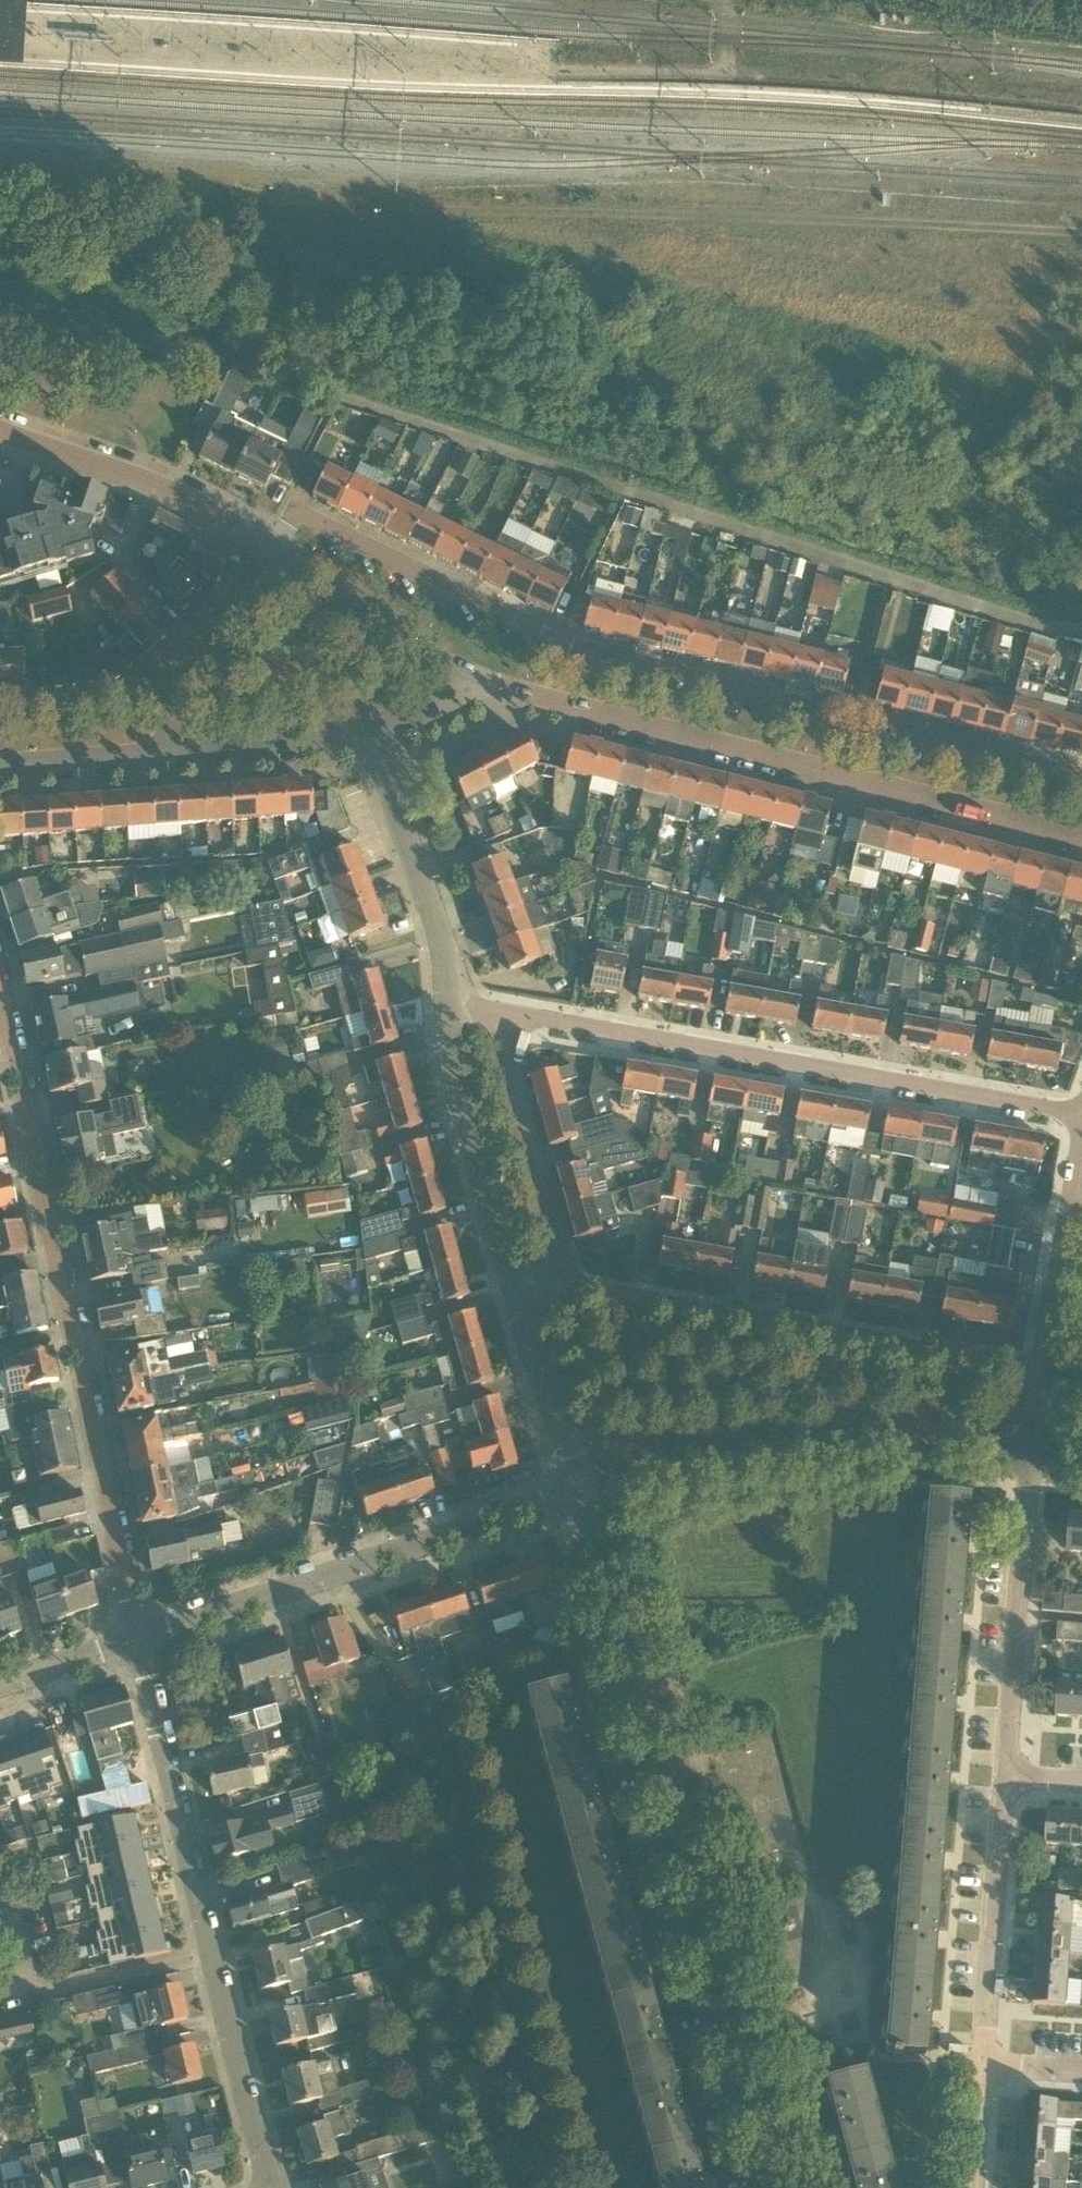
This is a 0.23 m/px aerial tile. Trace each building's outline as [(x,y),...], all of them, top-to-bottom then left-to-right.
[(212,406),(228,374),(220,370),(203,401),(212,406)] [(212,406),(222,411),(200,456),(235,473),(256,430),(243,423),(235,419),(236,416),(229,413),(244,382),(228,374),(212,406)] [(256,430),(235,473),(264,487),(270,475),(290,485),(321,420),(304,411),(287,445),(256,430)] [(309,460),(326,468),(327,467),(341,438),(323,430),(309,460)] [(460,471),(471,475),(480,455),(468,450),(460,471)] [(352,479),(327,467),(326,468),(312,496),(328,504),(327,506),(337,511),(338,509),(352,479)] [(579,497),(584,483),(560,475),(556,490),(579,497)] [(35,500),(32,508),(38,510),(37,512),(40,520),(0,532),(0,539),(3,548),(0,549),(0,583),(93,555),(84,524),(91,522),(94,524),(105,494),(74,484),(72,489),(42,479),(35,500)] [(352,479),(338,509),(362,520),(376,491),(352,479)] [(376,491),(362,520),(385,532),(400,502),(376,491)] [(400,502),(385,532),(409,543),(423,514),(400,502)] [(158,513),(147,534),(165,543),(154,564),(163,573),(175,561),(178,555),(187,560),(200,534),(158,513)] [(423,514),(409,543),(432,554),(446,525),(423,514)] [(508,535),(556,554),(561,538),(513,520),(508,535)] [(446,525),(432,554),(455,566),(469,536),(446,525)] [(175,561),(163,573),(168,579),(160,587),(175,605),(197,585),(187,574),(189,569),(215,583),(232,551),(200,534),(187,560),(178,555),(175,561)] [(469,536),(455,566),(479,577),(493,548),(469,536)] [(516,559),(502,588),(526,600),(546,563),(548,559),(524,547),(518,560),(516,559)] [(502,588),(516,559),(493,548),(479,577),(502,588)] [(797,556),(791,574),(803,578),(809,560),(797,556)] [(546,563),(526,600),(525,603),(535,608),(537,605),(552,613),(566,584),(565,583),(569,574),(546,563)] [(150,607),(117,571),(91,595),(124,631),(150,607)] [(816,576),(809,605),(833,612),(841,584),(816,576)] [(588,587),(586,595),(591,597),(583,628),(600,632),(599,635),(610,638),(611,635),(622,594),(623,587),(597,581),(595,589),(588,587)] [(65,589),(27,600),(33,622),(71,610),(65,589)] [(894,592),(893,603),(917,606),(918,595),(894,592)] [(611,635),(637,642),(647,601),(622,594),(611,635)] [(637,642),(662,648),(673,607),(647,601),(637,642)] [(0,604),(0,629),(5,646),(19,643),(6,603),(0,604)] [(92,653),(93,682),(113,681),(171,629),(150,607),(124,631),(104,649),(104,648),(92,653)] [(673,607),(662,648),(688,655),(699,613),(698,612),(698,614),(673,607)] [(712,616),(699,613),(688,655),(713,661),(724,616),(713,613),(712,616)] [(713,661),(713,662),(737,668),(750,620),(750,619),(725,613),(724,616),(713,661)] [(750,620),(737,668),(763,674),(775,628),(775,627),(750,620)] [(775,628),(763,674),(789,681),(797,649),(801,635),(775,628)] [(1022,658),(1049,666),(1056,641),(1030,633),(1022,658)] [(1061,655),(1081,660),(1081,638),(1066,634),(1061,655)] [(849,664),(852,652),(825,644),(822,656),(814,687),(813,690),(824,693),(825,690),(841,694),(849,664)] [(789,681),(814,687),(822,656),(797,649),(789,681)] [(25,692),(22,655),(4,656),(0,656),(0,694),(7,693),(25,692)] [(914,664),(913,664),(889,657),(885,672),(883,672),(875,703),(891,707),(891,710),(902,713),(903,710),(912,673),(914,664)] [(936,685),(937,679),(912,673),(903,710),(927,717),(936,685)] [(964,676),(960,692),(961,692),(954,723),(978,730),(986,698),(987,698),(991,683),(964,676)] [(1011,705),(1003,736),(1029,743),(1041,694),(1043,688),(1026,683),(1017,681),(1011,705)] [(927,717),(954,723),(961,692),(960,692),(936,685),(927,717)] [(1041,694),(1029,743),(1055,749),(1063,718),(1062,718),(1067,701),(1041,694)] [(978,730),(1003,736),(1011,705),(987,698),(986,698),(978,730)] [(1055,749),(1081,756),(1081,751),(1081,723),(1063,718),(1055,749)] [(513,775),(537,763),(523,734),(507,742),(506,740),(497,744),(513,775)] [(565,771),(591,778),(600,744),(590,741),(589,744),(572,740),(565,771)] [(513,775),(497,744),(496,745),(497,748),(475,759),(473,757),(472,757),(488,788),(489,787),(495,800),(496,802),(520,791),(512,776),(513,775)] [(601,744),(600,744),(591,778),(618,784),(626,754),(600,747),(601,744)] [(618,784),(642,791),(643,791),(652,760),(626,754),(618,784)] [(488,788),(472,757),(463,762),(464,765),(449,772),(463,800),(465,799),(472,812),(495,800),(489,787),(488,788)] [(669,797),(677,767),(652,760),(643,791),(669,797)] [(669,797),(665,812),(664,817),(675,819),(688,823),(693,803),(694,804),(702,773),(677,767),(669,797)] [(702,773),(694,804),(719,810),(727,780),(702,773)] [(716,826),(740,832),(752,786),(727,780),(719,810),(720,810),(716,826)] [(286,816),(283,781),(281,781),(281,784),(257,786),(259,818),(286,816)] [(312,814),(312,813),(311,793),(310,782),(293,783),(293,781),(283,781),(286,816),(312,814)] [(259,818),(257,786),(230,788),(233,820),(259,818)] [(778,792),(752,786),(740,832),(741,833),(745,817),(755,819),(770,823),(778,792)] [(233,820),(230,788),(204,790),(206,822),(233,820)] [(206,822),(204,790),(178,792),(180,824),(206,822)] [(180,824),(178,792),(151,794),(154,826),(154,837),(180,835),(179,824),(180,824)] [(312,813),(316,813),(328,812),(326,792),(311,793),(312,813)] [(316,813),(325,837),(331,834),(335,843),(344,839),(344,838),(345,837),(349,840),(353,839),(355,835),(354,831),(352,830),(350,829),(348,830),(334,792),(326,792),(328,812),(316,813)] [(803,799),(778,792),(770,823),(795,829),(804,796),(803,796),(803,799)] [(151,794),(125,796),(128,828),(154,826),(151,794)] [(125,796),(99,798),(102,829),(128,828),(125,796)] [(795,829),(796,829),(792,845),(819,852),(816,862),(830,866),(837,840),(823,836),(830,806),(814,802),(815,799),(804,796),(795,829)] [(76,831),(102,829),(99,798),(73,800),(76,831)] [(47,802),(49,833),(76,831),(73,800),(47,802)] [(21,804),(20,801),(9,802),(9,804),(0,805),(0,837),(22,835),(21,804)] [(47,802),(21,804),(22,835),(49,833),(47,802)] [(879,875),(885,852),(883,852),(892,819),(882,816),(881,819),(864,815),(857,845),(843,842),(836,869),(850,872),(851,868),(879,875)] [(511,831),(503,816),(488,822),(496,838),(511,831)] [(893,819),(892,819),(883,852),(885,852),(909,858),(917,828),(892,822),(893,819)] [(917,828),(909,858),(935,865),(942,835),(917,828)] [(348,850),(344,839),(335,843),(331,834),(325,837),(305,845),(306,850),(267,864),(280,899),(281,902),(282,902),(292,898),(286,879),(311,870),(318,890),(322,889),(364,874),(354,847),(348,850)] [(968,841),(942,835),(935,865),(960,872),(968,841)] [(994,848),(968,841),(960,872),(986,878),(994,848)] [(75,846),(77,862),(87,861),(85,845),(75,846)] [(479,896),(482,895),(512,884),(502,857),(498,845),(485,849),(490,861),(472,868),(478,884),(475,885),(479,896)] [(620,875),(626,852),(600,846),(594,869),(620,875)] [(1020,855),(994,848),(986,878),(1012,885),(1020,855)] [(1037,891),(1044,861),(1020,855),(1012,885),(1037,891)] [(620,873),(646,880),(649,867),(624,860),(620,873)] [(1070,868),(1044,861),(1037,891),(1062,898),(1070,868)] [(1070,868),(1062,898),(1059,910),(1081,916),(1081,871),(1070,868)] [(133,877),(136,898),(165,894),(162,873),(133,877)] [(373,900),(364,874),(322,889),(331,915),(373,900)] [(830,876),(826,893),(835,894),(838,878),(830,876)] [(10,922),(44,910),(46,916),(61,912),(63,917),(73,914),(71,909),(82,907),(81,904),(85,903),(83,897),(81,896),(78,887),(67,891),(66,888),(41,896),(36,880),(0,892),(10,922)] [(482,895),(491,920),(521,909),(512,884),(482,895)] [(641,927),(647,897),(648,892),(631,888),(624,924),(641,927)] [(777,896),(772,915),(788,919),(792,900),(777,896)] [(665,901),(648,897),(643,927),(659,930),(665,901)] [(383,926),(373,900),(331,915),(340,940),(349,936),(350,938),(383,926)] [(277,902),(249,908),(250,910),(258,949),(283,944),(296,941),(289,922),(283,903),(277,902)] [(162,926),(162,925),(157,904),(116,914),(120,934),(159,926),(162,926)] [(529,906),(521,909),(491,920),(500,943),(529,933),(538,930),(529,906)] [(44,910),(10,922),(18,948),(88,926),(82,907),(71,909),(73,914),(63,917),(61,912),(46,916),(44,910)] [(181,921),(162,925),(162,926),(159,926),(162,942),(184,937),(181,921)] [(914,949),(926,953),(935,925),(922,922),(914,949)] [(864,924),(860,938),(873,942),(876,934),(872,926),(864,924)] [(819,936),(777,925),(773,947),(788,949),(789,940),(799,942),(796,959),(814,963),(819,936)] [(167,968),(162,942),(159,926),(120,934),(121,935),(78,944),(78,945),(20,958),(27,986),(62,978),(60,968),(82,963),(85,976),(98,973),(99,981),(101,991),(133,985),(169,977),(167,968)] [(713,957),(727,960),(732,933),(718,930),(713,957)] [(1074,955),(1081,957),(1081,947),(1081,945),(1081,931),(1081,930),(1074,955)] [(539,959),(529,933),(500,943),(497,944),(501,955),(504,954),(509,970),(539,959)] [(819,936),(814,963),(835,966),(839,941),(819,936)] [(654,941),(651,956),(645,955),(637,997),(672,1003),(677,978),(680,961),(664,958),(666,944),(654,941)] [(596,955),(590,988),(620,994),(626,961),(628,948),(599,942),(596,955)] [(948,955),(957,958),(960,949),(950,946),(948,955)] [(259,1020),(296,1014),(280,948),(248,953),(249,966),(265,964),(271,1005),(252,1008),(254,1019),(259,1019),(259,1020)] [(885,985),(900,987),(904,960),(905,960),(905,959),(890,954),(885,985)] [(905,960),(904,960),(900,987),(914,990),(919,963),(905,960)] [(344,1018),(361,1013),(387,1006),(377,971),(356,977),(352,963),(308,976),(312,991),(335,985),(344,1018)] [(1018,964),(1015,978),(1032,983),(1035,968),(1018,964)] [(677,978),(672,1003),(707,1010),(715,967),(703,965),(700,982),(677,978)] [(1039,985),(1054,988),(1058,970),(1044,967),(1039,985)] [(759,1019),(764,993),(741,989),(744,972),(732,970),(724,1013),(759,1019)] [(1077,980),(1068,978),(1065,991),(1074,993),(1077,980)] [(985,1004),(990,982),(973,979),(969,1001),(985,1004)] [(759,1019),(795,1026),(802,983),(790,980),(787,997),(764,993),(759,1019)] [(986,1059),(1020,1066),(1027,1024),(1029,1015),(1001,1009),(1005,985),(991,981),(986,1009),(995,1011),(986,1059)] [(41,1049),(75,1042),(75,1039),(87,1037),(84,1018),(137,1006),(133,985),(101,991),(31,1007),(41,1049)] [(846,1035),(851,1009),(828,1004),(831,988),(819,986),(811,1028),(846,1035)] [(1019,1001),(1032,1003),(1034,993),(1034,992),(1022,990),(1019,1001)] [(1034,993),(1032,1003),(1048,1006),(1050,997),(1034,994),(1034,993)] [(851,1009),(846,1035),(882,1041),(889,999),(877,996),(874,1013),(851,1009)] [(899,1045),(933,1051),(940,1008),(906,1001),(899,1045)] [(387,1006),(361,1013),(367,1036),(351,1040),(354,1052),(397,1040),(387,1006)] [(940,1008),(933,1051),(969,1056),(976,1014),(940,1008)] [(296,1014),(259,1020),(261,1030),(298,1024),(296,1014)] [(1020,1066),(1056,1072),(1058,1060),(1075,1066),(1081,1045),(1081,1035),(1069,1031),(1063,1029),(1062,1031),(1027,1024),(1020,1066)] [(269,1062),(289,1058),(284,1036),(264,1040),(269,1062)] [(302,1059),(298,1043),(297,1039),(288,1042),(293,1062),(302,1059)] [(91,1105),(107,1102),(100,1067),(87,1069),(83,1052),(43,1061),(50,1093),(71,1088),(78,1087),(82,1107),(90,1105),(91,1105)] [(331,1074),(348,1066),(344,1053),(318,1061),(324,1081),(332,1080),(331,1074)] [(381,1082),(385,1098),(411,1091),(401,1056),(364,1067),(369,1085),(381,1082)] [(609,1091),(611,1091),(616,1061),(595,1057),(591,1079),(588,1097),(609,1091)] [(324,1081),(318,1061),(307,1062),(311,1081),(324,1081)] [(633,1092),(656,1096),(661,1069),(616,1061),(611,1091),(621,1093),(618,1106),(630,1108),(633,1092)] [(332,1080),(335,1112),(349,1108),(345,1092),(348,1086),(353,1084),(348,1066),(331,1074),(332,1080)] [(540,1112),(566,1105),(559,1082),(576,1077),(573,1066),(556,1071),(556,1070),(530,1078),(540,1112)] [(696,1075),(661,1069),(656,1096),(680,1100),(677,1116),(689,1118),(696,1075)] [(743,1111),(748,1084),(713,1078),(706,1121),(722,1124),(725,1107),(743,1111)] [(748,1084),(743,1111),(742,1122),(764,1125),(763,1131),(775,1134),(783,1091),(748,1084)] [(411,1091),(385,1098),(392,1121),(375,1125),(378,1137),(421,1125),(411,1091)] [(826,1143),(835,1100),(800,1094),(793,1137),(801,1138),(801,1139),(826,1143)] [(56,1122),(57,1125),(58,1133),(58,1134),(63,1156),(66,1167),(103,1159),(98,1138),(144,1129),(137,1095),(109,1101),(109,1102),(107,1102),(91,1105),(93,1115),(56,1122)] [(835,1100),(826,1143),(862,1149),(870,1106),(835,1100)] [(540,1112),(549,1146),(592,1134),(589,1122),(572,1127),(566,1105),(540,1112)] [(339,1156),(361,1150),(371,1147),(366,1131),(356,1134),(349,1108),(335,1112),(339,1156)] [(879,1152),(890,1154),(914,1158),(917,1142),(922,1115),(887,1109),(879,1152)] [(917,1142),(934,1145),(931,1165),(948,1168),(957,1122),(922,1115),(917,1142)] [(612,1119),(591,1125),(597,1146),(618,1140),(612,1119)] [(966,1168),(1001,1174),(1008,1131),(974,1125),(969,1151),(966,1150),(964,1161),(967,1162),(966,1168)] [(1003,1175),(1004,1169),(1025,1173),(1024,1178),(1037,1181),(1044,1137),(1008,1131),(1001,1174),(1003,1175)] [(690,1158),(690,1160),(707,1163),(708,1163),(712,1137),(695,1134),(690,1158)] [(620,1140),(599,1147),(604,1165),(624,1159),(625,1163),(643,1157),(620,1140)] [(647,1158),(668,1162),(670,1154),(671,1145),(650,1141),(647,1158)] [(403,1160),(409,1183),(435,1176),(425,1142),(383,1154),(386,1165),(403,1160)] [(361,1150),(339,1156),(346,1178),(367,1171),(361,1150)] [(743,1180),(749,1181),(757,1183),(774,1186),(778,1163),(747,1158),(744,1173),(743,1180)] [(606,1182),(602,1170),(599,1159),(557,1171),(566,1206),(592,1199),(592,1198),(589,1187),(606,1182)] [(795,1163),(779,1160),(775,1186),(790,1189),(795,1163)] [(868,1163),(854,1160),(847,1200),(851,1201),(861,1203),(868,1163)] [(705,1174),(685,1170),(684,1174),(667,1171),(662,1197),(681,1201),(684,1185),(709,1189),(711,1175),(705,1174)] [(435,1176),(409,1183),(415,1206),(399,1211),(402,1222),(445,1210),(435,1176)] [(17,1206),(10,1177),(0,1179),(0,1210),(17,1206)] [(659,1205),(664,1179),(627,1188),(634,1212),(659,1205)] [(885,1184),(868,1180),(863,1201),(880,1205),(885,1184)] [(954,1187),(931,1183),(926,1209),(949,1213),(954,1187)] [(345,1184),(305,1195),(311,1219),(352,1208),(345,1184)] [(757,1186),(755,1198),(750,1228),(764,1231),(770,1198),(772,1189),(757,1186)] [(566,1206),(576,1240),(619,1228),(610,1194),(592,1198),(592,1199),(566,1206)] [(994,1210),(991,1227),(1015,1231),(1021,1200),(997,1196),(995,1210),(994,1210)] [(261,1198),(248,1200),(251,1215),(263,1213),(261,1198)] [(985,1225),(985,1226),(991,1227),(994,1210),(951,1202),(948,1219),(985,1225)] [(844,1243),(850,1208),(834,1205),(828,1240),(844,1243)] [(200,1211),(202,1232),(228,1229),(225,1208),(200,1211)] [(859,1246),(866,1211),(850,1208),(844,1243),(859,1246)] [(362,1243),(394,1234),(388,1214),(360,1222),(362,1243)] [(136,1253),(149,1253),(166,1249),(163,1232),(150,1235),(146,1217),(80,1231),(85,1254),(119,1247),(117,1236),(132,1232),(136,1253)] [(926,1218),(923,1232),(941,1236),(944,1222),(926,1218)] [(27,1253),(20,1223),(0,1228),(0,1259),(27,1253)] [(657,1266),(692,1272),(697,1246),(675,1242),(678,1225),(665,1223),(657,1266)] [(948,1230),(947,1230),(951,1237),(957,1234),(959,1233),(958,1232),(954,1226),(948,1230)] [(433,1269),(433,1270),(459,1263),(449,1227),(400,1241),(409,1275),(433,1269)] [(1008,1270),(1008,1269),(1015,1231),(991,1227),(990,1236),(985,1265),(1008,1270)] [(697,1246),(692,1272),(728,1279),(736,1235),(737,1231),(725,1229),(724,1233),(721,1250),(697,1246)] [(167,1279),(164,1261),(151,1263),(149,1253),(136,1253),(132,1232),(117,1236),(119,1247),(85,1254),(91,1282),(131,1274),(134,1286),(167,1279)] [(362,1243),(363,1249),(365,1270),(367,1289),(382,1284),(375,1258),(398,1251),(394,1234),(362,1243)] [(752,1283),(787,1289),(791,1263),(768,1259),(771,1242),(760,1239),(752,1283)] [(794,1245),(791,1263),(787,1289),(822,1296),(830,1251),(794,1245)] [(940,1317),(974,1323),(982,1279),(951,1273),(955,1257),(939,1254),(938,1261),(937,1261),(930,1297),(943,1300),(940,1317)] [(846,1300),(880,1306),(885,1279),(885,1280),(887,1269),(864,1265),(866,1258),(854,1256),(846,1300)] [(919,1296),(930,1297),(937,1261),(914,1257),(910,1284),(885,1280),(885,1279),(880,1306),(916,1312),(919,1296)] [(282,1278),(306,1275),(303,1258),(280,1261),(282,1278)] [(459,1263),(433,1270),(439,1292),(423,1296),(424,1297),(426,1305),(426,1308),(469,1296),(459,1263)] [(41,1300),(36,1275),(27,1277),(25,1266),(0,1271),(0,1309),(41,1300)] [(982,1279),(974,1323),(1010,1329),(1018,1285),(982,1279)] [(143,1319),(137,1292),(95,1301),(100,1329),(133,1322),(137,1338),(167,1334),(163,1314),(143,1319)] [(391,1306),(396,1324),(423,1317),(420,1306),(426,1305),(424,1297),(391,1306)] [(0,1309),(0,1325),(11,1323),(14,1335),(47,1328),(41,1300),(0,1309)] [(443,1339),(448,1356),(483,1346),(473,1312),(431,1323),(432,1327),(434,1335),(436,1341),(443,1339)] [(364,1345),(370,1314),(354,1316),(354,1318),(329,1321),(332,1348),(357,1345),(357,1346),(364,1345)] [(432,1327),(426,1328),(423,1317),(396,1324),(402,1344),(429,1336),(434,1335),(432,1327)] [(113,1387),(184,1372),(210,1366),(207,1351),(168,1360),(163,1340),(137,1345),(139,1354),(107,1361),(113,1387)] [(483,1346),(448,1356),(455,1380),(448,1383),(450,1393),(493,1381),(483,1346)] [(28,1387),(58,1380),(52,1350),(3,1361),(9,1391),(0,1393),(0,1410),(4,1409),(31,1403),(28,1391),(28,1387)] [(328,1355),(332,1380),(332,1381),(353,1377),(357,1376),(359,1368),(356,1351),(328,1355)] [(313,1379),(330,1377),(328,1354),(311,1355),(313,1379)] [(187,1383),(184,1372),(113,1387),(119,1414),(153,1407),(150,1394),(188,1387),(187,1383)] [(313,1383),(313,1385),(316,1403),(356,1396),(353,1377),(332,1381),(332,1380),(313,1383)] [(401,1397),(402,1399),(406,1414),(416,1411),(444,1403),(439,1387),(401,1397)] [(498,1397),(471,1405),(477,1423),(460,1428),(465,1444),(479,1440),(507,1432),(498,1397)] [(353,1399),(301,1411),(306,1431),(349,1421),(353,1399)] [(402,1399),(380,1405),(384,1420),(398,1416),(406,1414),(402,1399)] [(12,1441),(32,1437),(40,1477),(77,1469),(65,1412),(34,1419),(31,1403),(4,1409),(12,1441)] [(450,1420),(444,1403),(416,1411),(420,1424),(422,1428),(450,1420)] [(406,1414),(398,1416),(400,1426),(401,1429),(420,1424),(416,1411),(406,1414)] [(121,1426),(126,1450),(205,1433),(203,1421),(158,1431),(155,1419),(121,1426)] [(377,1433),(374,1422),(354,1428),(350,1448),(379,1439),(377,1433)] [(479,1440),(485,1463),(471,1467),(473,1478),(468,1481),(472,1494),(504,1484),(500,1471),(517,1466),(507,1432),(479,1440)] [(205,1434),(205,1433),(126,1450),(131,1474),(165,1466),(163,1455),(190,1449),(195,1448),(192,1437),(205,1434)] [(313,1453),(318,1471),(342,1464),(345,1444),(313,1453)] [(430,1455),(437,1472),(450,1467),(444,1450),(442,1450),(430,1455)] [(387,1465),(388,1466),(400,1505),(434,1494),(420,1452),(408,1455),(409,1458),(387,1465)] [(247,1460),(230,1465),(232,1476),(250,1471),(247,1460)] [(131,1474),(137,1499),(213,1483),(198,1486),(195,1473),(193,1462),(165,1468),(165,1466),(131,1474)] [(352,1474),(366,1516),(400,1505),(388,1466),(365,1474),(364,1470),(352,1474)] [(310,1523),(331,1527),(338,1483),(317,1479),(310,1523)] [(197,1499),(200,1499),(215,1496),(213,1483),(137,1499),(142,1524),(176,1517),(199,1507),(197,1499)] [(80,1491),(52,1499),(48,1486),(21,1493),(24,1506),(14,1509),(12,1512),(16,1528),(20,1530),(30,1527),(86,1512),(80,1491)] [(962,1580),(964,1552),(965,1535),(968,1500),(927,1497),(921,1577),(962,1580)] [(1071,1526),(1069,1551),(1081,1551),(1081,1518),(1071,1517),(1071,1526)] [(152,1571),(173,1567),(188,1563),(186,1551),(199,1548),(200,1551),(225,1546),(220,1524),(146,1540),(152,1571)] [(72,1525),(51,1530),(47,1532),(51,1547),(76,1541),(72,1525)] [(4,1543),(14,1574),(28,1569),(19,1539),(4,1543)] [(0,1543),(0,1577),(1,1578),(14,1574),(4,1543),(0,1543)] [(543,1558),(509,1570),(517,1595),(518,1595),(539,1588),(545,1604),(556,1601),(551,1584),(543,1558)] [(57,1577),(70,1615),(98,1606),(86,1571),(86,1568),(57,1577)] [(517,1595),(509,1570),(475,1581),(488,1622),(523,1611),(518,1595),(517,1595)] [(1,1578),(0,1577),(0,1639),(21,1632),(9,1594),(6,1595),(1,1578)] [(70,1615),(57,1577),(29,1587),(41,1625),(70,1615)] [(956,1659),(962,1580),(921,1577),(915,1656),(956,1659)] [(432,1623),(434,1623),(455,1615),(461,1631),(472,1628),(459,1586),(425,1597),(432,1623)] [(1081,1614),(1081,1596),(1065,1595),(1064,1612),(1081,1614)] [(405,1650),(416,1646),(418,1654),(414,1655),(420,1671),(424,1670),(432,1695),(455,1688),(441,1646),(434,1623),(432,1623),(425,1597),(391,1608),(405,1650)] [(346,1675),(343,1664),(358,1659),(349,1632),(344,1633),(340,1621),(312,1630),(317,1645),(299,1651),(310,1686),(346,1675)] [(1062,1642),(1081,1643),(1081,1624),(1080,1624),(1064,1623),(1062,1642)] [(487,1648),(496,1676),(514,1672),(504,1638),(486,1643),(487,1648)] [(282,1639),(257,1647),(276,1707),(289,1702),(281,1677),(293,1673),(282,1639)] [(566,1641),(545,1647),(536,1649),(540,1663),(570,1655),(566,1641)] [(261,1731),(284,1725),(283,1723),(281,1724),(278,1715),(276,1707),(257,1647),(233,1655),(244,1690),(255,1686),(262,1709),(229,1720),(226,1721),(225,1723),(224,1726),(225,1729),(226,1731),(229,1733),(231,1734),(233,1733),(235,1739),(241,1737),(261,1731)] [(475,1652),(483,1680),(496,1676),(487,1648),(475,1652)] [(915,1656),(909,1734),(949,1738),(956,1659),(915,1656)] [(1056,1716),(1081,1718),(1081,1672),(1059,1671),(1056,1716)] [(526,1695),(546,1773),(586,1762),(565,1685),(526,1695)] [(123,1689),(102,1695),(80,1701),(108,1800),(132,1793),(114,1728),(133,1723),(123,1689)] [(36,1732),(21,1737),(45,1806),(53,1804),(49,1794),(53,1793),(51,1787),(62,1784),(42,1724),(34,1727),(36,1732)] [(267,1754),(296,1745),(296,1744),(284,1725),(261,1731),(267,1754)] [(296,1744),(296,1745),(318,1780),(339,1773),(327,1734),(296,1744)] [(943,1816),(949,1738),(909,1734),(903,1814),(943,1816)] [(35,1799),(38,1811),(46,1808),(45,1806),(21,1737),(7,1741),(5,1736),(0,1738),(0,1746),(17,1799),(20,1806),(34,1801),(34,1799),(35,1799)] [(8,1808),(6,1802),(17,1799),(0,1746),(0,1811),(8,1808)] [(214,1796),(252,1787),(249,1771),(265,1767),(262,1754),(207,1767),(214,1796)] [(586,1762),(546,1773),(567,1849),(606,1838),(586,1762)] [(311,1786),(310,1783),(289,1791),(289,1793),(288,1793),(296,1822),(326,1814),(326,1811),(336,1808),(331,1788),(320,1791),(318,1783),(311,1786)] [(215,1861),(252,1851),(254,1851),(255,1855),(270,1851),(270,1848),(273,1847),(269,1831),(294,1824),(289,1806),(273,1810),(274,1815),(207,1832),(215,1861)] [(1049,1850),(1069,1851),(1069,1845),(1072,1846),(1075,1813),(1048,1811),(1046,1844),(1049,1844),(1049,1850)] [(1075,1813),(1072,1846),(1081,1846),(1081,1814),(1075,1813)] [(77,1852),(139,1838),(135,1823),(141,1822),(139,1814),(77,1827),(80,1839),(74,1841),(77,1852)] [(896,1893),(897,1893),(937,1896),(943,1816),(923,1815),(903,1814),(896,1893)] [(22,1827),(4,1833),(8,1844),(26,1839),(22,1827)] [(139,1838),(77,1852),(79,1863),(86,1862),(89,1874),(150,1860),(148,1852),(142,1853),(139,1838)] [(606,1838),(567,1849),(587,1926),(627,1915),(606,1838)] [(276,1864),(282,1887),(227,1903),(234,1928),(298,1910),(290,1885),(311,1879),(310,1873),(328,1867),(322,1849),(315,1852),(276,1864)] [(150,1860),(89,1874),(92,1886),(85,1888),(87,1898),(150,1884),(146,1869),(152,1868),(150,1860)] [(43,1866),(46,1883),(67,1879),(63,1862),(43,1866)] [(1058,1889),(1069,1890),(1071,1871),(1060,1870),(1058,1889)] [(1081,1872),(1071,1871),(1069,1890),(1080,1891),(1081,1872)] [(50,1904),(73,1900),(69,1882),(47,1887),(50,1904)] [(150,1884),(87,1898),(90,1909),(96,1907),(99,1920),(160,1905),(159,1897),(153,1898),(150,1884)] [(931,1975),(937,1896),(897,1893),(896,1893),(890,1972),(931,1975)] [(320,1936),(369,1918),(379,1915),(373,1897),(304,1921),(311,1939),(298,1945),(300,1951),(323,1943),(320,1936)] [(332,1909),(328,1897),(306,1904),(310,1917),(332,1909)] [(1042,1898),(1040,1925),(1072,1927),(1074,1900),(1042,1898)] [(98,1944),(160,1929),(157,1914),(162,1913),(160,1905),(99,1920),(101,1931),(95,1932),(98,1944)] [(587,1926),(608,2001),(648,1991),(627,1915),(587,1926)] [(1038,1951),(1070,1953),(1072,1927),(1040,1925),(1038,1951)] [(109,1965),(171,1951),(169,1942),(164,1944),(160,1929),(98,1944),(100,1955),(106,1953),(109,1965)] [(72,1933),(58,1936),(57,1936),(61,1952),(75,1948),(72,1933)] [(261,1989),(288,1983),(289,1982),(289,1981),(285,1962),(302,1958),(300,1951),(298,1945),(253,1956),(261,1989)] [(1038,1951),(1036,1977),(1068,1979),(1070,1953),(1038,1951)] [(926,2048),(931,1975),(890,1972),(884,2051),(892,2052),(891,2056),(900,2057),(900,2053),(925,2055),(926,2048)] [(309,1989),(303,1991),(307,2007),(299,2009),(299,2008),(268,2016),(276,2047),(308,2039),(307,2037),(317,2035),(313,2019),(321,2016),(318,2005),(328,2003),(328,2001),(355,1994),(351,1977),(309,1989)] [(1034,2004),(1066,2006),(1068,1979),(1036,1977),(1034,2004)] [(122,1985),(94,1992),(99,2011),(127,2004),(122,1985)] [(134,1998),(141,2029),(124,2033),(127,2047),(144,2042),(169,2036),(166,2024),(187,2019),(179,1987),(134,1998)] [(648,1991),(608,2001),(629,2079),(668,2068),(648,1991)] [(0,2016),(0,2040),(33,2033),(28,2010),(0,2016)] [(124,2033),(109,2037),(112,2050),(127,2047),(124,2033)] [(148,2061),(144,2042),(127,2047),(112,2050),(86,2057),(90,2075),(148,2061)] [(194,2046),(164,2054),(172,2086),(201,2078),(194,2046)] [(340,2094),(339,2090),(335,2074),(340,2073),(337,2061),(332,2062),(332,2060),(282,2072),(290,2106),(340,2094)] [(668,2068),(629,2079),(649,2155),(689,2144),(668,2068)] [(825,2084),(834,2117),(836,2127),(845,2161),(886,2150),(875,2112),(867,2084),(864,2073),(825,2084)] [(339,2090),(340,2094),(343,2106),(374,2097),(369,2080),(339,2090)] [(101,2117),(97,2103),(96,2098),(80,2103),(88,2137),(58,2143),(62,2159),(66,2173),(65,2173),(69,2187),(104,2187),(99,2166),(112,2163),(101,2117)] [(174,2117),(170,2099),(160,2102),(164,2120),(174,2117)] [(1059,2102),(1026,2099),(1024,2125),(1057,2128),(1057,2118),(1081,2120),(1081,2104),(1059,2102)] [(323,2115),(326,2123),(297,2132),(302,2149),(298,2150),(298,2149),(297,2149),(301,2164),(303,2164),(302,2163),(306,2162),(307,2166),(337,2156),(332,2138),(349,2133),(342,2110),(323,2115)] [(118,2112),(101,2117),(112,2163),(126,2160),(125,2157),(129,2156),(125,2141),(118,2112)] [(193,2175),(223,2167),(215,2134),(214,2134),(209,2115),(198,2118),(202,2137),(186,2141),(193,2175)] [(1057,2128),(1024,2125),(1022,2152),(1055,2154),(1057,2128)] [(355,2147),(361,2162),(377,2158),(390,2154),(408,2149),(408,2148),(411,2147),(406,2132),(355,2147)] [(129,2156),(125,2157),(126,2160),(132,2187),(138,2187),(166,2181),(155,2133),(141,2136),(145,2152),(129,2156)] [(649,2155),(658,2187),(701,2187),(689,2144),(649,2155)] [(845,2161),(853,2187),(895,2187),(886,2150),(845,2161)] [(1022,2152),(1020,2178),(1053,2180),(1059,2181),(1060,2167),(1054,2166),(1055,2154),(1022,2152)] [(38,2177),(37,2177),(33,2157),(18,2161),(23,2179),(4,2184),(5,2187),(41,2187),(38,2177)] [(334,2184),(323,2187),(369,2187),(366,2179),(365,2177),(360,2163),(330,2172),(334,2184)] [(1020,2178),(1019,2187),(1052,2187),(1053,2180),(1020,2178)]
